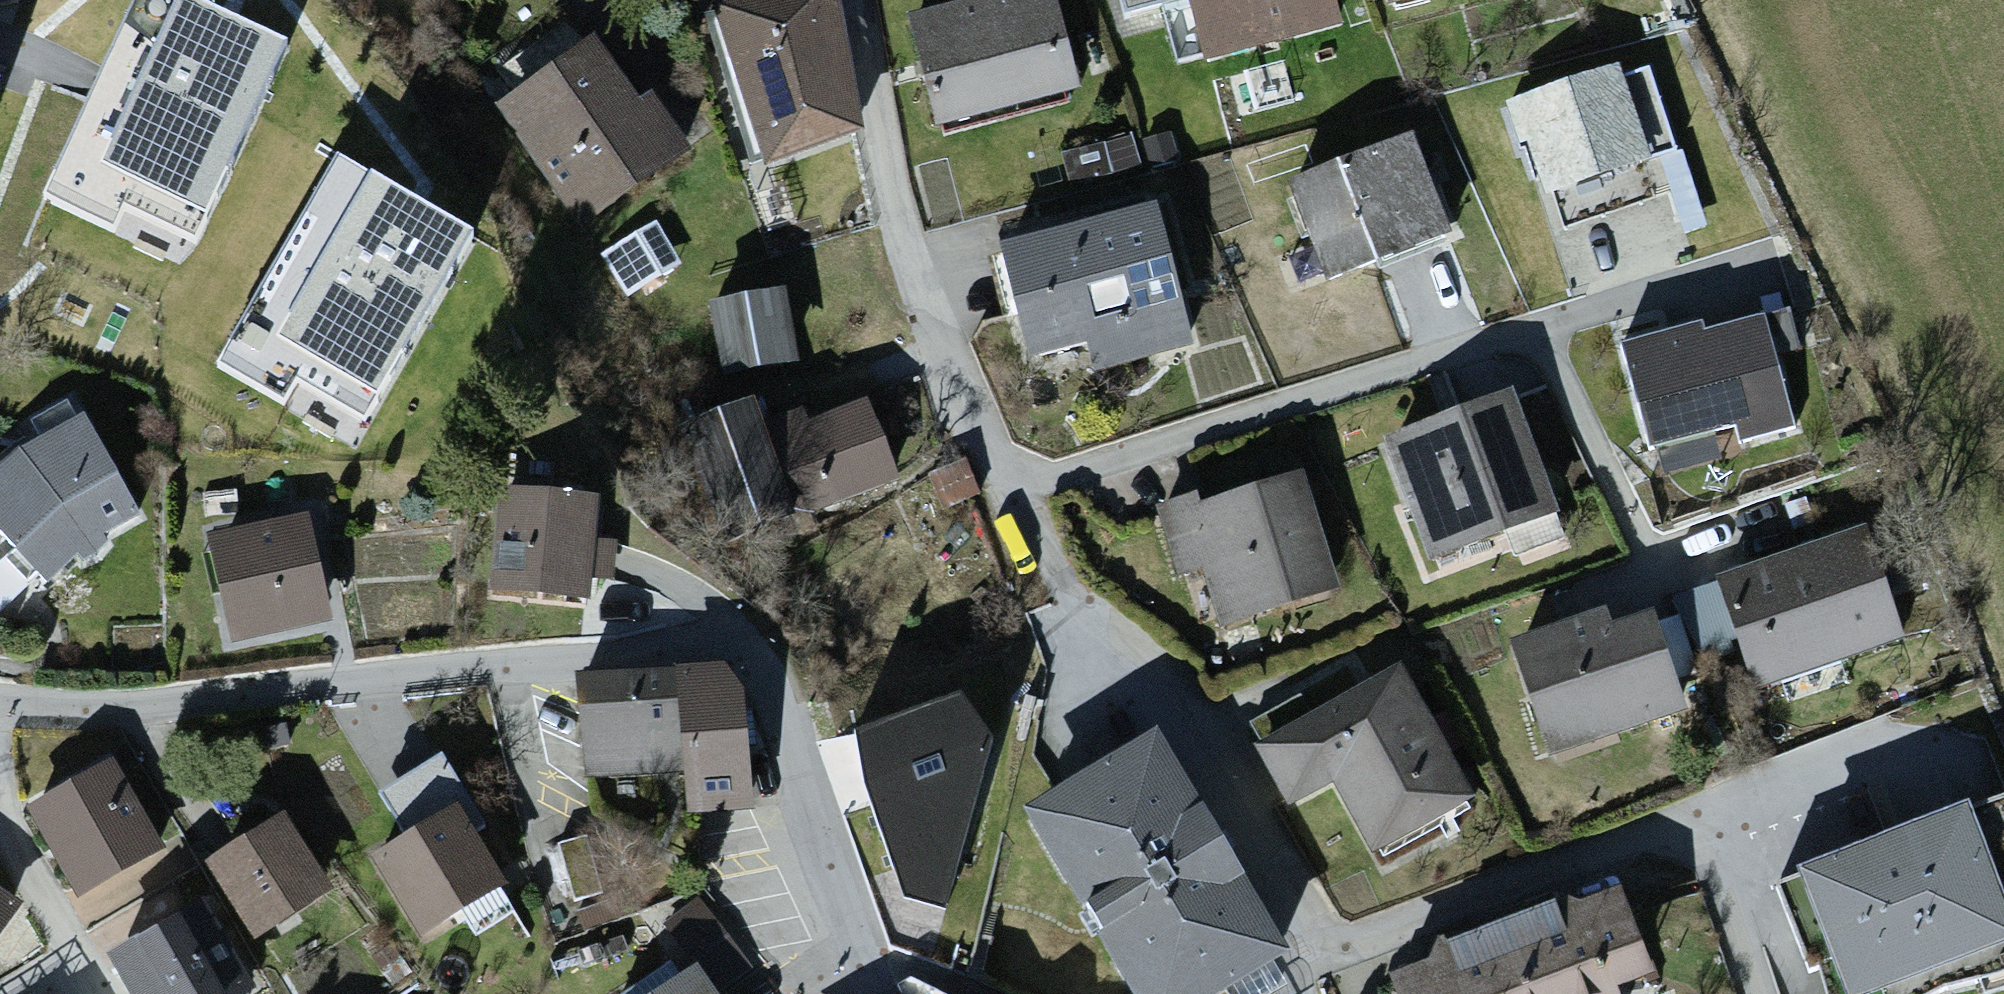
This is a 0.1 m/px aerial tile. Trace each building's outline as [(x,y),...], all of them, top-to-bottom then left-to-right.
[(837,0),(824,0),(725,27),(768,182),(879,151),(837,0)] [(910,27),(939,139),(1087,100),(1061,0),(1011,0),(910,27)] [(1131,34),(1195,16),(1212,76),(1349,37),(1338,0),(1121,0),(1131,34)] [(645,116),(599,50),(498,120),(582,241),(694,164),(656,109),(645,116)] [(1653,71),(1516,116),(1549,214),(1686,168),(1653,71)] [(327,129),(223,77),(153,215),(257,267),(327,129)] [(1416,145),(1290,195),(1329,294),(1455,245),(1416,145)] [(378,457),(486,251),(337,173),(229,380),(378,457)] [(1159,222),(1011,260),(1038,366),(1080,355),(1122,375),(1193,357),(1159,222)] [(687,272),(662,228),(617,254),(643,297),(687,272)] [(792,299),(719,309),(729,386),(802,376),(792,299)] [(1710,333),(1622,355),(1653,475),(1797,439),(1769,330),(1713,344),(1710,333)] [(1521,403),(1387,455),(1436,578),(1569,525),(1521,403)] [(800,519),(758,407),(696,429),(739,542),(800,519)] [(809,416),(779,426),(814,524),(904,493),(874,407),(813,428),(809,416)] [(0,484),(0,556),(44,612),(153,526),(73,426),(0,484)] [(1200,499),(1153,513),(1178,590),(1210,580),(1228,637),(1343,601),(1305,479),(1204,511),(1200,499)] [(601,498),(499,490),(491,599),(593,607),(601,498)] [(314,521),(211,541),(233,652),(336,631),(314,521)] [(1868,536),(1722,586),(1760,697),(1906,647),(1868,536)] [(1610,617),(1510,650),(1548,765),(1692,718),(1659,617),(1615,631),(1610,617)] [(1404,670),(1258,753),(1294,816),(1334,793),(1375,865),(1481,804),(1404,670)] [(738,673),(585,684),(593,787),(687,780),(690,818),(749,814),(738,673)] [(1159,737),(1025,815),(1130,993),(1241,993),(1292,964),(1159,737)] [(120,764),(28,816),(80,908),(172,856),(120,764)] [(1803,875),(1850,993),(1892,993),(2003,950),(2003,889),(1972,808),(1803,875)] [(513,895),(462,809),(372,862),(423,948),(513,895)] [(288,816),(210,869),(261,944),(339,891),(288,816)] [(1626,892),(1584,909),(1567,900),(1441,945),(1437,960),(1390,979),(1396,993),(1629,993),(1662,981),(1626,892)] [(0,893),(0,952),(27,911),(0,893)] [(675,922),(725,990),(760,964),(711,896),(675,922)] [(109,957),(130,993),(261,993),(211,902),(109,957)] [(701,969),(664,993),(718,993),(701,969)]
